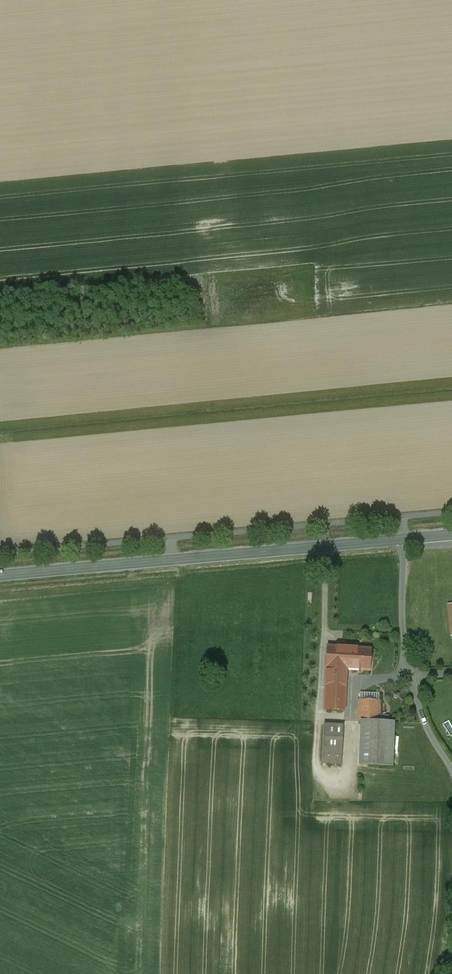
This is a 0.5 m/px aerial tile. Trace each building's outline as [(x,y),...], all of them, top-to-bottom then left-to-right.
[(326,668),(346,669),(369,670),(370,649),(327,647),(326,668)] [(346,669),(326,668),(325,710),(344,711),(346,669)] [(358,721),(361,721),(387,722),(388,716),(379,715),(379,701),(359,700),(358,721)] [(394,723),(387,722),(361,721),(359,765),(392,766),(394,723)] [(343,726),(324,725),(322,763),(341,764),(343,726)]
